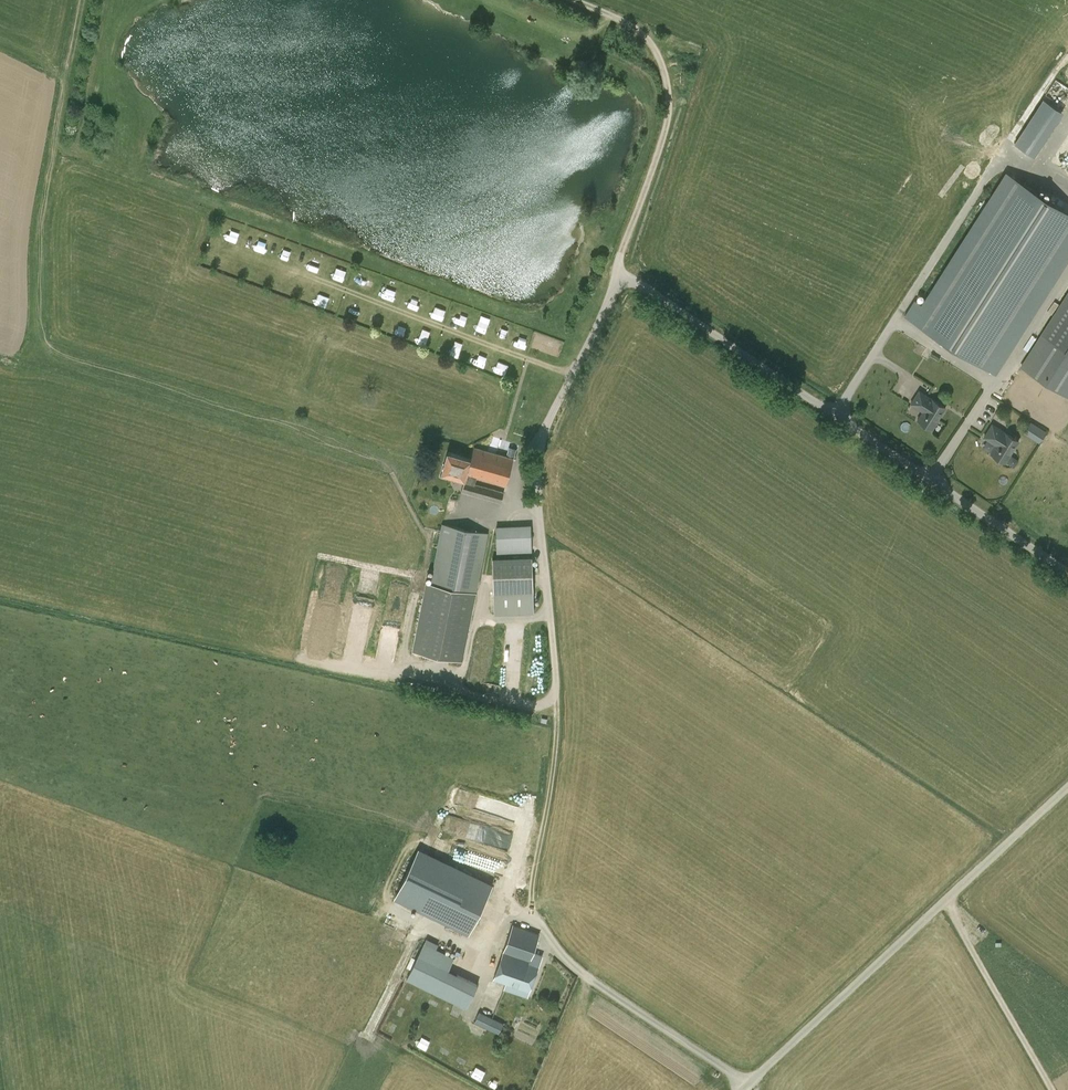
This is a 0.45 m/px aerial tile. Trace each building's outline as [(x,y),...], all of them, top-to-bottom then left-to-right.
[(1045,97),(1017,143),(1038,156),(1067,110),(1045,97)] [(1067,260),(1067,212),(1004,171),(921,303),(915,300),(904,316),(996,374),(1067,260)] [(336,267),(332,276),(342,280),(346,271),(336,267)] [(1041,336),(1067,353),(1067,294),(1041,336)] [(946,408),(920,391),(911,404),(923,411),(918,420),(932,429),(946,408)] [(993,424),(984,437),(997,445),(991,453),(1006,462),(1019,441),(993,424)] [(453,475),(464,479),(461,491),(501,502),(504,492),(473,483),(475,478),(478,479),(479,477),(506,485),(514,458),(516,448),(509,446),(506,455),(474,446),(470,458),(448,451),(441,476),(447,478),(447,477),(452,478),(453,475)] [(430,584),(475,594),(487,532),(442,523),(430,584)] [(495,528),(496,553),(532,552),(531,526),(522,527),(522,526),(495,528)] [(493,561),(494,591),(494,613),(534,611),(533,590),(532,578),(531,559),(493,561)] [(458,835),(462,821),(455,819),(451,833),(458,835)] [(396,896),(470,931),(486,898),(488,899),(493,887),(467,875),(420,851),(396,896)] [(542,955),(533,952),(539,934),(513,924),(494,979),(529,991),(542,955)] [(424,943),(407,979),(466,1008),(478,984),(448,970),(454,958),(424,943)] [(479,1011),(474,1021),(498,1033),(502,1023),(492,1018),(494,1013),(490,1011),(488,1016),(479,1011)]
